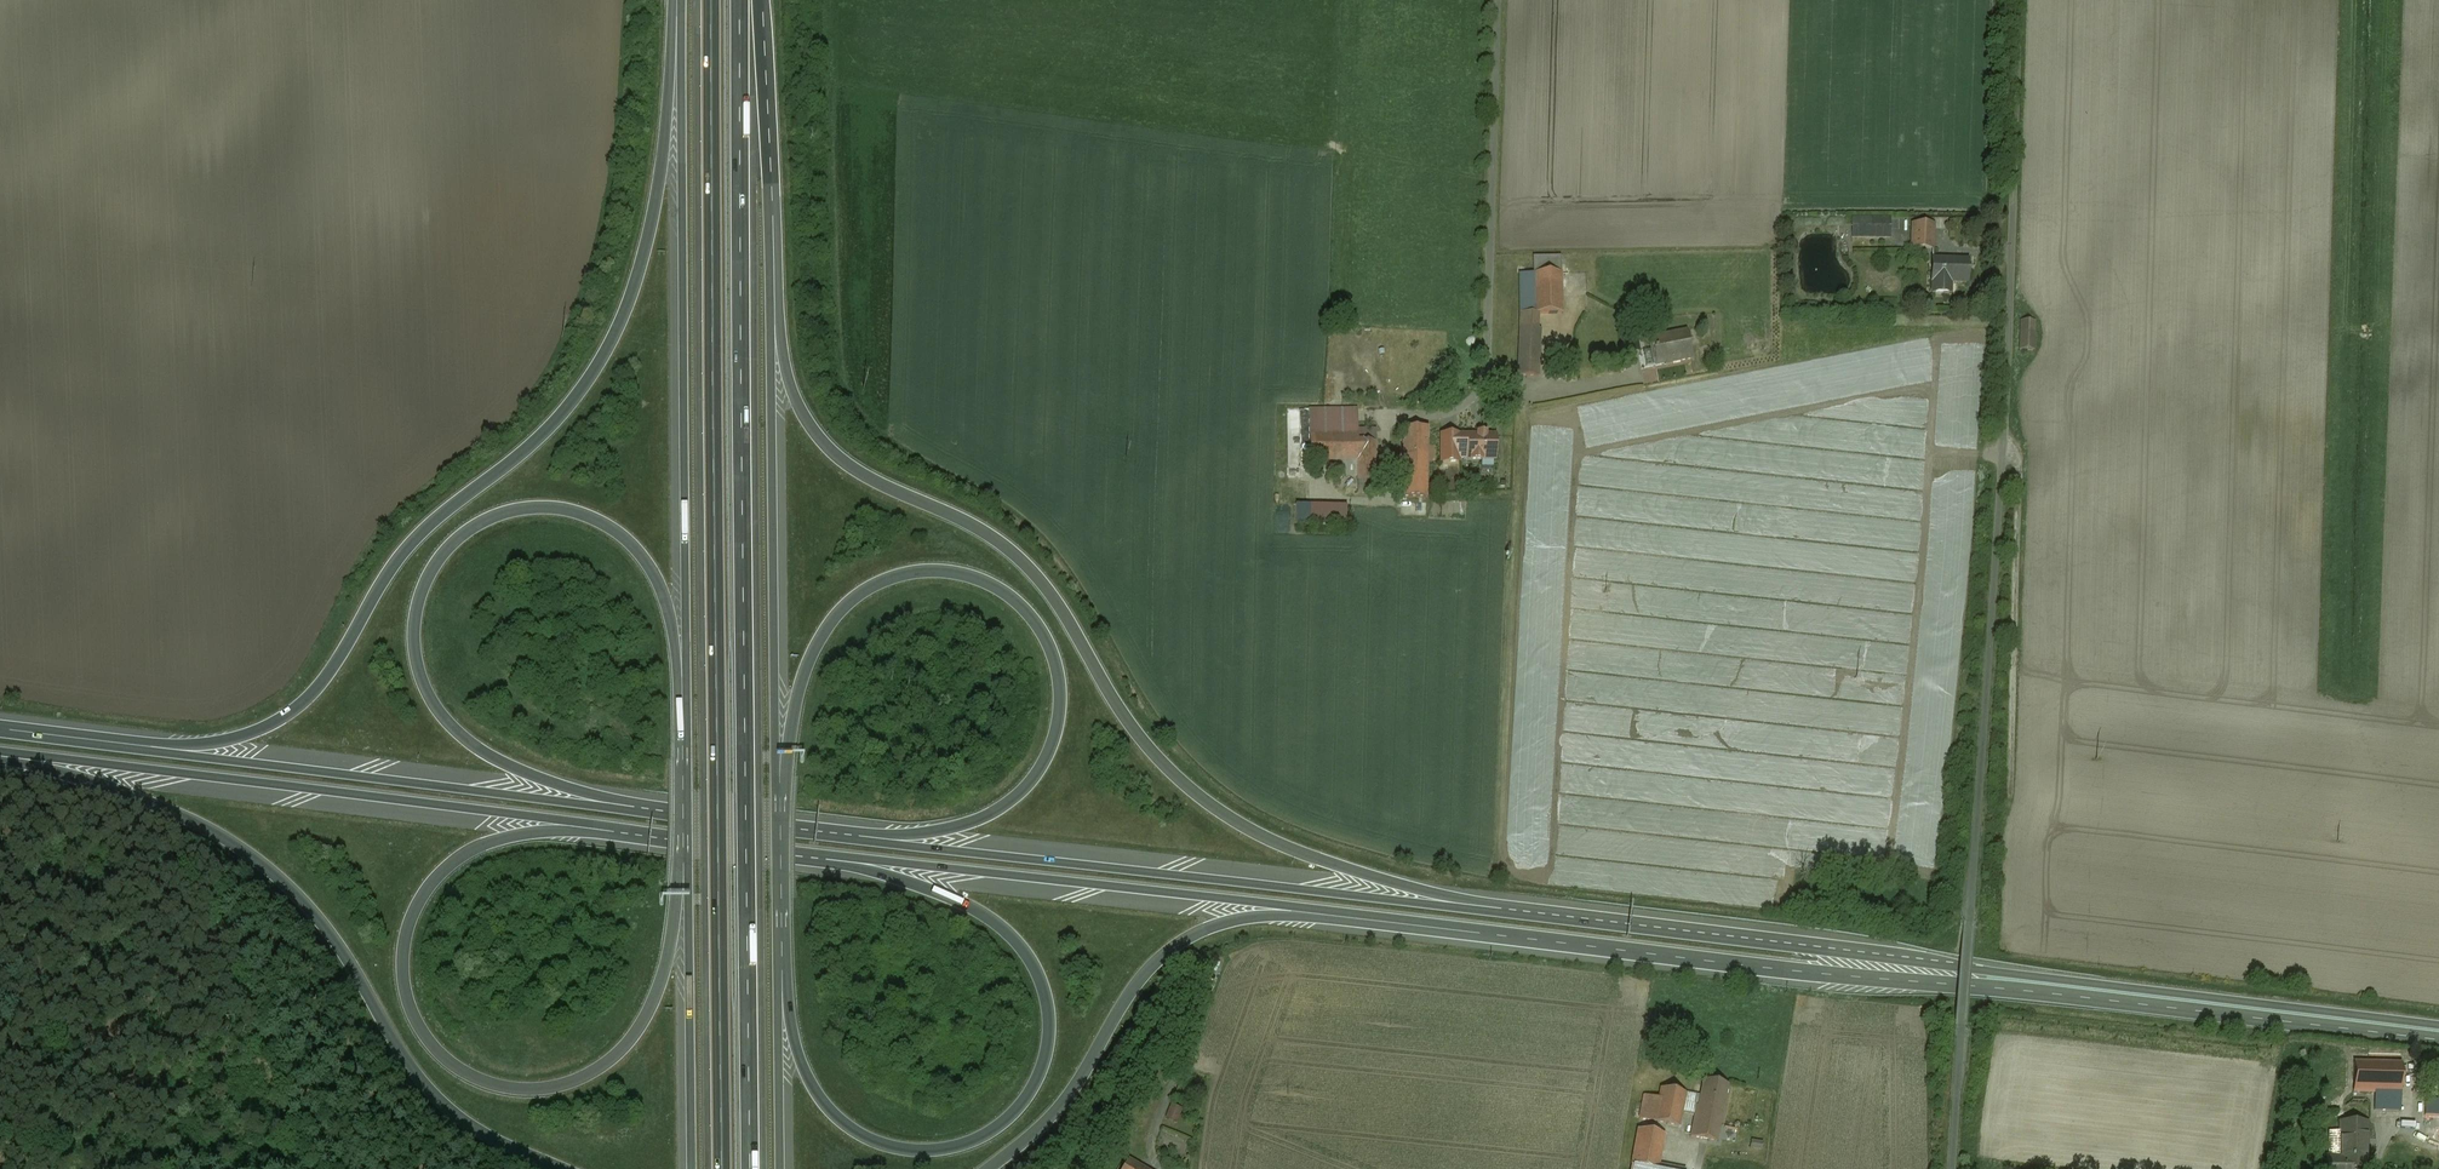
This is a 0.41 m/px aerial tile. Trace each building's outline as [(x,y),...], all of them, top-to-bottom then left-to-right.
[(1890,217),(1852,216),(1851,238),(1890,240),(1890,217)] [(1934,224),(1913,224),(1913,247),(1934,247),(1934,224)] [(1562,258),(1532,258),(1532,273),(1519,273),(1519,375),(1541,375),(1541,315),(1562,315),(1562,258)] [(1967,261),(1933,261),(1932,294),(1948,294),(1948,282),(1967,282),(1967,261)] [(2035,321),(2020,320),(2019,349),(2034,350),(2035,321)] [(1685,331),(1651,339),(1657,366),(1691,358),(1685,331)] [(1635,351),(1632,332),(1622,333),(1626,353),(1635,351)] [(1358,409),(1312,407),(1310,462),(1334,463),(1333,474),(1358,475),(1357,492),(1376,493),(1378,431),(1357,430),(1358,409)] [(1429,428),(1402,427),(1401,497),(1428,497),(1429,428)] [(1501,431),(1442,433),(1443,463),(1463,462),(1463,461),(1502,459),(1501,431)] [(1347,507),(1310,506),(1310,524),(1347,525),(1347,507)] [(2354,1063),(2354,1093),(2375,1093),(2374,1110),(2400,1111),(2401,1064),(2354,1063)] [(1696,1106),(1691,1136),(1718,1142),(1729,1085),(1704,1080),(1699,1107),(1696,1106)] [(1645,1095),(1640,1118),(1679,1126),(1686,1093),(1662,1088),(1660,1098),(1645,1095)] [(2425,1115),(2438,1116),(2438,1101),(2426,1101),(2425,1115)] [(1171,1104),(1166,1118),(1178,1122),(1183,1109),(1171,1104)] [(2368,1124),(2340,1123),(2340,1133),(2340,1157),(2340,1168),(2350,1168),(2365,1168),(2365,1140),(2368,1140),(2368,1124)] [(1639,1129),(1631,1168),(1684,1168),(1659,1164),(1665,1135),(1639,1129)] [(2329,1157),(2340,1157),(2340,1133),(2329,1133),(2329,1157)] [(2340,1157),(2329,1157),(2327,1157),(2327,1168),(2350,1168),(2340,1168),(2340,1157)] [(1123,1168),(1143,1168),(1129,1160),(1123,1168)]
